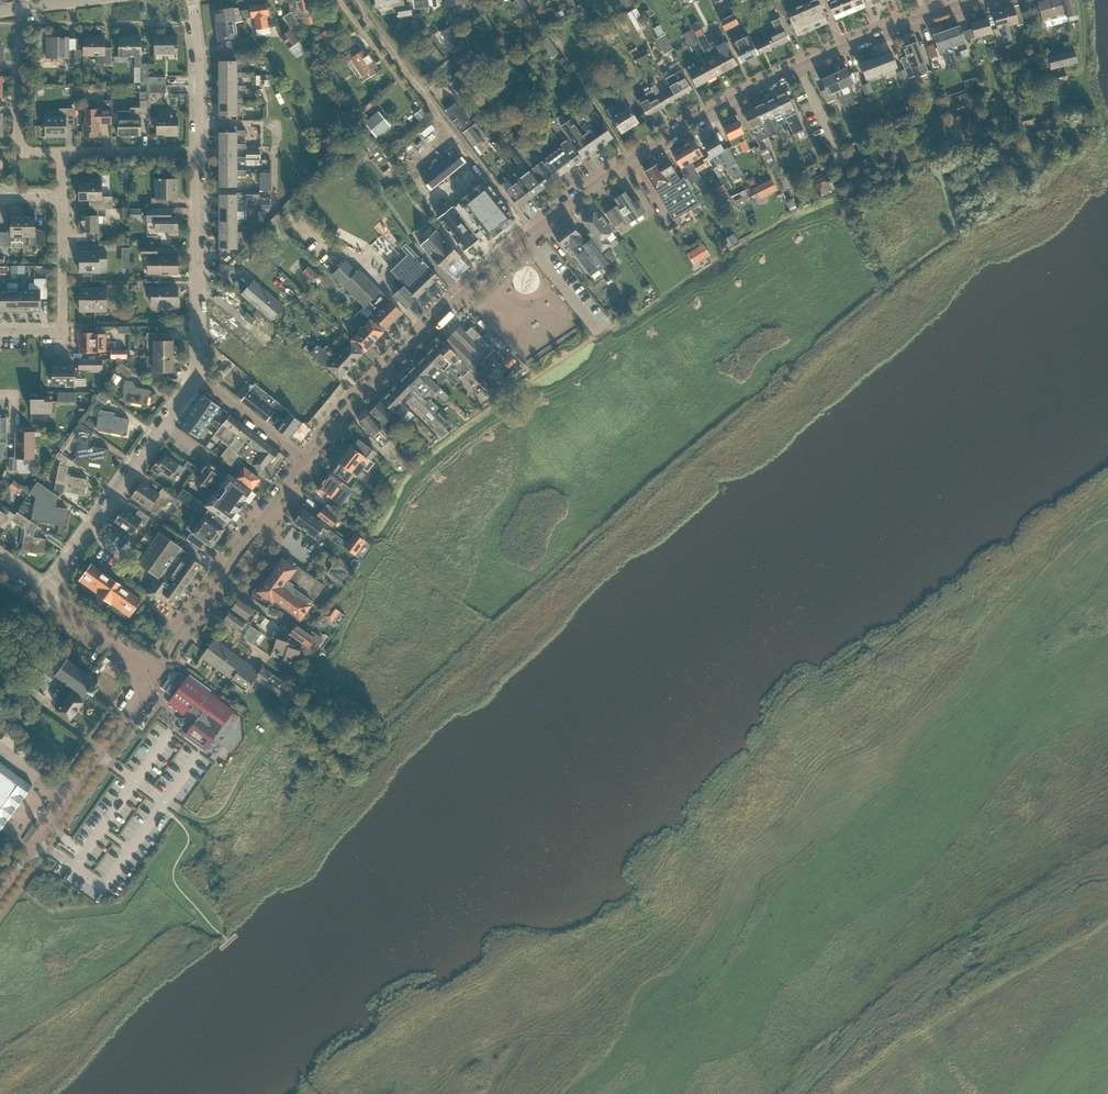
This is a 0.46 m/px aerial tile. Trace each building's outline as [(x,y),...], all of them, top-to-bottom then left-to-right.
[(284,17),(292,28),(298,24),(295,18),(305,17),(306,24),(312,23),(309,0),(294,0),(288,1),(290,12),(284,17)] [(413,4),(430,1),(434,8),(441,4),(438,0),(413,0),(413,4)] [(512,1),(522,17),(523,17),(525,20),(532,16),(530,12),(531,12),(524,0),(514,0),(512,1)] [(578,8),(584,5),(581,0),(573,0),(578,8)] [(801,5),(789,10),(788,7),(788,6),(787,4),(784,5),(781,0),(773,0),(780,16),(787,13),(797,35),(812,28),(801,5)] [(810,1),(801,5),(812,28),(827,21),(817,0),(809,0),(810,1)] [(828,2),(833,14),(843,10),(839,0),(833,0),(828,2)] [(852,0),(839,0),(843,10),(854,5),(852,0)] [(1063,6),(1061,7),(1059,0),(1037,0),(1044,27),(1068,21),(1063,6)] [(1063,6),(1067,17),(1069,16),(1070,20),(1078,18),(1077,14),(1073,0),(1062,0),(1063,6)] [(1031,1),(1023,3),(1025,9),(1032,7),(1031,1)] [(267,3),(250,5),(252,17),(255,16),(257,28),(280,24),(278,17),(274,17),(273,9),(268,10),(267,3)] [(405,15),(409,15),(412,14),(410,4),(408,4),(403,5),(405,15)] [(1018,4),(1005,8),(1009,25),(1012,24),(1017,23),(1017,25),(1023,24),(1018,4)] [(410,21),(409,15),(405,15),(403,5),(397,6),(399,23),(410,21)] [(233,8),(215,10),(219,39),(237,36),(235,22),(243,20),(238,7),(233,8)] [(554,11),(558,18),(564,15),(561,7),(554,11)] [(636,8),(627,12),(637,30),(646,25),(636,8)] [(1013,28),(1012,24),(1009,25),(1005,8),(993,11),(998,28),(1001,27),(1005,42),(1013,40),(1010,29),(1013,28)] [(733,13),(720,20),(725,30),(739,23),(733,13)] [(624,17),(618,20),(625,33),(631,29),(624,17)] [(776,30),(766,35),(772,47),(789,39),(783,27),(779,17),(771,21),(776,30)] [(987,17),(970,22),(975,37),(983,34),(985,42),(993,40),(990,32),(991,32),(987,17)] [(602,27),(600,29),(607,40),(618,33),(611,21),(602,27)] [(697,21),(690,25),(697,39),(705,35),(697,21)] [(959,26),(946,31),(957,60),(963,58),(960,51),(968,49),(965,40),(963,35),(959,26)] [(451,27),(441,34),(450,48),(452,47),(454,50),(463,44),(466,48),(470,46),(462,34),(458,37),(451,27)] [(291,28),(280,36),(289,48),(299,40),(291,28)] [(329,29),(320,34),(332,52),(340,46),(329,29)] [(552,29),(547,32),(553,42),(559,39),(552,29)] [(691,29),(683,34),(689,45),(697,41),(691,29)] [(946,31),(934,36),(939,50),(941,55),(947,53),(950,61),(947,62),(950,69),(960,66),(957,60),(946,31)] [(665,33),(656,38),(665,54),(673,49),(665,33)] [(756,55),(746,35),(740,38),(737,38),(735,34),(729,37),(732,42),(731,43),(732,45),(740,63),(756,55)] [(772,47),(766,35),(752,42),(749,34),(746,35),(756,55),(772,47)] [(705,35),(697,39),(706,56),(716,75),(736,65),(725,43),(722,36),(709,43),(705,35)] [(69,36),(46,36),(46,58),(68,57),(68,67),(76,67),(76,53),(69,53),(69,36)] [(93,38),(84,38),(84,55),(104,54),(104,63),(112,63),(112,47),(106,47),(105,36),(93,36),(93,38)] [(148,84),(148,77),(148,63),(142,63),(142,36),(119,36),(119,55),(135,55),(135,67),(140,67),(140,85),(147,85),(148,84)] [(155,36),(155,52),(177,52),(178,36),(155,36)] [(548,36),(542,40),(549,51),(555,47),(548,36)] [(240,39),(226,41),(229,56),(236,56),(240,56),(242,53),(241,49),(240,39)] [(422,47),(416,51),(420,56),(421,55),(427,63),(431,61),(433,64),(443,57),(431,41),(426,44),(429,48),(425,51),(422,47)] [(928,70),(927,69),(924,62),(925,62),(917,41),(903,46),(907,55),(900,57),(908,78),(917,75),(919,76),(926,73),(928,70)] [(314,49),(310,43),(305,47),(309,52),(314,49)] [(934,44),(927,46),(931,58),(938,56),(934,44)] [(1015,57),(1012,44),(1001,47),(1004,59),(1015,57)] [(1074,49),(1047,56),(1051,69),(1077,62),(1074,49)] [(375,65),(366,50),(353,58),(363,73),(375,65)] [(868,60),(860,63),(866,78),(874,75),(874,74),(878,72),(879,73),(882,72),(885,71),(886,75),(890,73),(889,69),(898,66),(892,50),(883,54),(876,57),(868,60)] [(464,52),(454,58),(458,64),(468,58),(464,52)] [(350,53),(344,57),(348,62),(353,58),(350,53)] [(639,53),(633,56),(636,61),(641,59),(639,53)] [(695,86),(716,75),(706,56),(705,56),(701,58),(703,63),(698,66),(695,62),(685,67),(695,86)] [(219,60),(219,74),(237,74),(237,72),(237,63),(246,63),(246,58),(236,58),(236,60),(219,60)] [(509,58),(504,61),(514,76),(519,73),(509,58)] [(847,68),(835,74),(848,101),(853,99),(846,85),(853,82),(847,68)] [(617,69),(612,73),(615,78),(621,75),(617,69)] [(904,69),(898,71),(901,80),(908,77),(904,69)] [(334,70),(325,76),(330,83),(338,77),(334,70)] [(672,74),(683,94),(690,89),(679,70),(672,74)] [(1052,74),(1054,82),(1067,79),(1065,71),(1052,74)] [(237,87),(237,85),(237,76),(246,76),(246,72),(237,72),(237,74),(219,74),(219,87),(237,87)] [(676,98),(683,94),(672,74),(670,75),(665,78),(668,83),(669,82),(671,85),(669,86),(676,98)] [(848,101),(835,74),(822,80),(826,88),(821,91),(826,102),(835,98),(832,92),(835,91),(844,110),(850,108),(847,102),(848,101)] [(966,86),(981,82),(979,75),(964,79),(966,86)] [(621,76),(616,79),(619,84),(624,81),(621,76)] [(456,77),(449,82),(463,99),(469,94),(456,77)] [(549,90),(543,80),(537,83),(543,94),(549,90)] [(625,81),(619,85),(622,90),(628,86),(625,81)] [(868,82),(862,85),(865,94),(872,91),(868,82)] [(166,92),(166,84),(147,85),(147,93),(166,92)] [(246,85),(237,85),(237,87),(219,87),(219,100),(237,100),(237,98),(237,90),(246,90),(246,88),(246,85)] [(676,98),(669,86),(658,92),(654,85),(649,87),(651,90),(660,107),(676,98)] [(622,99),(606,109),(620,132),(636,122),(627,107),(636,100),(629,89),(620,95),(622,99)] [(660,107),(651,90),(643,94),(644,96),(637,100),(639,103),(638,104),(645,115),(660,107)] [(965,101),(955,104),(959,113),(965,111),(966,113),(969,112),(968,110),(980,105),(974,90),(962,94),(965,101)] [(786,92),(776,97),(786,120),(787,123),(791,132),(803,127),(797,114),(796,114),(786,92)] [(778,130),(779,132),(784,130),(781,123),(786,120),(776,97),(765,102),(775,125),(776,127),(778,130)] [(246,98),(237,98),(237,100),(219,100),(219,114),(220,114),(231,114),(237,114),(237,103),(246,103),(246,98)] [(86,124),(84,124),(84,135),(97,135),(97,131),(100,131),(100,123),(111,123),(110,100),(104,100),(104,108),(103,108),(103,109),(86,109),(86,124)] [(118,118),(118,135),(141,135),(141,118),(134,118),(134,113),(147,113),(147,100),(141,100),(141,107),(130,107),(130,118),(118,118)] [(775,125),(765,102),(755,107),(762,124),(768,135),(778,130),(776,127),(775,125)] [(911,105),(898,110),(901,117),(914,112),(911,105)] [(459,107),(449,115),(460,130),(470,122),(459,107)] [(768,136),(762,124),(755,107),(744,112),(757,142),(768,136)] [(421,108),(414,114),(420,121),(427,115),(421,108)] [(46,116),(46,136),(66,136),(66,124),(74,124),(74,109),(60,109),(60,116),(46,116)] [(172,109),(157,109),(158,133),(166,133),(166,135),(178,135),(178,116),(172,117),(172,109)] [(562,114),(556,118),(567,135),(583,157),(611,138),(601,123),(596,126),(584,109),(574,116),(586,132),(581,136),(571,122),(569,124),(562,114)] [(1024,111),(1019,112),(1022,126),(1033,124),(1031,113),(1025,115),(1024,111)] [(378,112),(365,123),(377,137),(390,126),(378,112)] [(1048,115),(1041,117),(1045,134),(1052,132),(1048,115)] [(567,135),(556,118),(555,116),(548,120),(562,139),(567,135)] [(737,120),(723,127),(733,146),(739,142),(744,152),(749,149),(742,133),(743,133),(737,120)] [(961,123),(956,125),(959,133),(964,131),(961,123)] [(237,145),(237,143),(237,135),(246,135),(246,130),(237,130),(237,125),(225,125),(225,131),(218,131),(218,145),(237,145)] [(482,139),(471,125),(463,132),(473,146),(482,139)] [(988,126),(980,128),(982,136),(990,134),(988,126)] [(547,127),(542,131),(546,137),(552,133),(547,127)] [(784,130),(779,132),(782,138),(782,139),(787,137),(784,130)] [(714,132),(701,140),(711,157),(717,154),(720,160),(722,158),(727,167),(736,161),(728,146),(728,147),(724,149),(714,132)] [(369,134),(362,139),(383,165),(390,160),(369,134)] [(561,146),(574,164),(575,163),(576,164),(581,160),(581,159),(582,158),(574,148),(574,147),(567,138),(560,144),(562,146),(561,146)] [(693,139),(682,146),(698,172),(711,164),(707,158),(706,158),(703,154),(702,155),(699,150),(693,139)] [(521,142),(516,146),(525,158),(530,165),(532,163),(527,157),(530,154),(521,142)] [(540,142),(535,146),(543,157),(548,153),(540,142)] [(246,143),(237,143),(237,145),(218,145),(218,158),(237,158),(237,156),(237,148),(246,148),(246,143)] [(360,144),(345,157),(352,166),(368,153),(360,144)] [(525,158),(516,146),(510,150),(520,163),(525,158)] [(561,146),(544,159),(549,166),(553,164),(561,174),(574,164),(561,146)] [(703,182),(698,172),(682,146),(672,152),(681,167),(685,165),(697,185),(703,182)] [(767,148),(762,150),(765,157),(769,164),(774,162),(767,148)] [(246,158),(260,158),(260,150),(246,150),(246,156),(246,158)] [(457,151),(446,160),(454,170),(465,161),(457,151)] [(260,158),(246,158),(246,156),(237,156),(237,158),(218,158),(218,172),(237,172),(237,169),(237,161),(246,161),(246,165),(260,165),(260,158)] [(657,163),(645,171),(664,204),(674,220),(700,204),(686,181),(684,177),(683,177),(671,157),(667,159),(658,164),(657,163)] [(802,158),(793,163),(798,173),(807,168),(802,158)] [(532,168),(536,173),(537,173),(538,175),(546,185),(561,174),(553,164),(549,166),(544,159),(532,168)] [(446,160),(441,163),(450,174),(454,170),(446,160)] [(806,164),(809,170),(817,167),(814,160),(806,164)] [(736,161),(727,167),(734,178),(743,173),(736,161)] [(441,163),(437,167),(445,177),(450,174),(441,163)] [(437,167),(432,171),(440,181),(445,177),(437,167)] [(237,172),(218,172),(218,185),(237,185),(237,175),(246,175),(246,169),(237,169),(237,172)] [(524,185),(532,196),(546,185),(538,175),(537,173),(536,173),(535,174),(531,169),(519,179),(524,186),(524,185)] [(432,171),(423,178),(431,189),(440,181),(432,171)] [(822,173),(812,178),(819,195),(834,188),(830,180),(826,182),(822,173)] [(751,177),(747,179),(750,185),(756,182),(753,178),(751,177)] [(151,198),(152,209),(167,209),(167,208),(169,208),(169,198),(178,198),(178,178),(155,178),(155,188),(159,189),(159,198),(151,198)] [(89,182),(79,182),(79,200),(93,200),(93,208),(113,208),(112,196),(101,196),(101,179),(89,179),(89,182)] [(771,180),(751,189),(753,195),(758,193),(760,196),(776,189),(771,180)] [(447,201),(434,211),(439,216),(438,217),(464,250),(469,246),(474,243),(479,239),(478,238),(484,234),(489,239),(493,236),(494,237),(503,230),(502,229),(515,218),(502,202),(503,201),(498,196),(496,194),(497,194),(494,190),(493,190),(492,189),(493,189),(489,185),(485,181),(481,184),(480,183),(473,189),(474,190),(470,193),(469,192),(462,198),(463,199),(453,207),(452,206),(451,206),(447,201)] [(532,196),(524,185),(524,186),(523,186),(519,181),(506,190),(518,207),(532,196)] [(728,191),(724,184),(717,188),(721,195),(728,191)] [(237,194),(219,194),(219,207),(237,207),(237,205),(246,205),(246,198),(259,198),(259,197),(259,190),(255,190),(246,190),(246,192),(237,192),(237,194)] [(614,208),(606,213),(614,226),(623,220),(626,224),(645,211),(637,199),(632,202),(625,192),(615,199),(619,205),(614,208)] [(270,209),(270,200),(262,200),(262,209),(264,209),(270,209)] [(793,200),(787,202),(791,211),(797,208),(793,200)] [(237,207),(219,207),(219,220),(237,220),(237,218),(246,218),(246,205),(237,205),(237,207)] [(93,215),(80,216),(80,232),(84,232),(87,232),(99,231),(99,223),(103,223),(103,216),(106,216),(106,208),(93,209),(93,215)] [(141,208),(130,208),(131,217),(141,217),(141,208)] [(152,209),(148,209),(148,221),(156,221),(156,231),(178,231),(178,215),(171,215),(171,209),(167,209),(152,209)] [(587,234),(591,240),(595,245),(600,252),(610,244),(605,237),(613,231),(596,210),(583,221),(591,231),(587,234)] [(23,237),(23,215),(11,215),(11,230),(0,230),(0,245),(11,245),(11,247),(23,247),(23,237)] [(35,215),(23,215),(23,237),(29,237),(29,245),(45,245),(45,231),(35,231),(35,215)] [(246,218),(237,218),(237,220),(219,220),(219,234),(237,234),(237,232),(237,224),(246,224),(246,218)] [(595,245),(591,240),(586,243),(572,224),(555,237),(565,250),(568,247),(580,263),(590,277),(609,263),(595,245)] [(436,230),(421,245),(431,256),(444,270),(446,269),(455,279),(469,266),(459,256),(460,255),(447,241),(436,230)] [(246,232),(237,232),(237,234),(219,234),(219,247),(237,247),(237,237),(242,237),(242,244),(247,245),(254,237),(253,235),(246,235),(246,232)] [(733,233),(723,239),(728,247),(738,241),(733,233)] [(382,235),(370,246),(389,265),(399,256),(388,245),(390,243),(382,235)] [(359,238),(348,250),(357,258),(367,246),(359,238)] [(390,270),(396,276),(416,298),(439,277),(406,242),(401,247),(407,254),(390,270)] [(703,243),(687,252),(695,264),(710,255),(703,243)] [(142,244),(142,256),(148,256),(148,274),(178,274),(178,255),(157,255),(157,244),(142,244)] [(122,247),(122,261),(130,261),(130,247),(122,247)] [(610,249),(603,254),(609,263),(616,258),(610,249)] [(86,258),(80,258),(80,272),(83,272),(83,276),(92,276),(92,271),(99,271),(99,265),(107,265),(107,251),(86,251),(86,258)] [(346,260),(332,274),(343,285),(364,307),(365,306),(374,315),(374,316),(386,328),(394,335),(409,319),(402,312),(374,285),(359,269),(357,271),(346,260)] [(309,266),(303,272),(312,280),(318,274),(309,266)] [(416,298),(396,276),(390,282),(398,290),(394,295),(406,308),(416,298)] [(30,289),(30,311),(41,311),(41,295),(47,295),(47,298),(48,298),(48,278),(35,278),(35,282),(29,282),(30,289)] [(158,280),(145,280),(145,288),(151,288),(151,304),(178,305),(178,287),(158,287),(158,280)] [(253,280),(242,293),(272,319),(283,306),(253,280)] [(106,287),(81,288),(81,311),(106,310),(106,287)] [(7,289),(7,311),(19,311),(18,289),(7,289)] [(19,311),(30,311),(30,289),(18,289),(19,311)] [(634,306),(630,301),(623,305),(627,311),(634,306)] [(354,320),(350,324),(354,328),(350,332),(354,336),(353,338),(365,350),(383,331),(370,319),(370,320),(359,310),(355,315),(357,316),(354,320)] [(468,363),(471,367),(479,374),(478,375),(483,380),(504,359),(490,345),(471,327),(466,332),(460,326),(446,341),(468,363)] [(154,346),(154,354),(174,354),(174,339),(162,339),(162,331),(146,331),(147,346),(154,346)] [(106,333),(96,333),(96,332),(80,332),(80,352),(96,352),(96,351),(106,350),(106,333)] [(442,338),(426,355),(439,367),(447,375),(455,383),(462,376),(468,381),(474,375),(468,369),(471,367),(468,363),(446,341),(442,338)] [(318,343),(310,351),(324,365),(326,363),(328,364),(327,365),(340,377),(362,353),(350,341),(345,346),(343,344),(339,349),(341,350),(337,354),(327,344),(323,348),(318,343)] [(127,349),(111,349),(111,358),(127,358),(127,349)] [(174,354),(154,354),(154,364),(147,364),(147,378),(163,378),(163,369),(174,369),(174,354)] [(426,355),(417,364),(438,384),(443,380),(447,375),(439,367),(426,355)] [(510,355),(503,362),(509,368),(516,361),(510,355)] [(103,359),(80,359),(80,369),(91,369),(91,371),(103,371),(103,359)] [(121,361),(116,368),(129,378),(134,371),(131,368),(121,361)] [(413,394),(432,413),(439,407),(430,399),(436,393),(444,401),(449,396),(440,387),(438,384),(417,364),(400,381),(413,394)] [(518,364),(513,368),(517,372),(521,368),(518,364)] [(53,366),(53,385),(76,385),(76,365),(69,365),(69,366),(53,366)] [(125,379),(123,392),(124,392),(123,399),(148,404),(151,388),(132,385),(133,380),(125,379)] [(432,414),(432,413),(413,394),(400,381),(391,390),(404,403),(407,401),(423,417),(429,411),(432,414)] [(289,438),(303,422),(289,411),(290,410),(256,382),(242,399),(289,438)] [(404,403),(391,390),(382,399),(395,412),(413,429),(416,427),(405,416),(411,411),(404,404),(404,403)] [(76,391),(58,391),(58,401),(76,401),(76,391)] [(101,391),(96,397),(106,404),(110,398),(101,391)] [(204,394),(196,405),(213,416),(220,406),(204,394)] [(46,398),(32,399),(32,413),(54,412),(53,401),(46,401),(46,398)] [(380,401),(370,411),(384,425),(394,415),(380,401)] [(196,405),(189,415),(206,426),(213,416),(196,405)] [(223,408),(220,413),(224,416),(228,412),(223,408)] [(101,409),(97,429),(106,431),(127,435),(130,419),(114,416),(115,412),(101,409)] [(441,409),(434,416),(442,424),(448,418),(449,417),(441,409)] [(214,434),(225,442),(228,438),(228,435),(233,429),(238,434),(245,425),(231,414),(214,434)] [(370,414),(360,422),(371,435),(370,437),(375,443),(384,455),(391,449),(406,468),(411,464),(370,414)] [(189,415),(182,425),(198,437),(206,426),(189,415)] [(80,421),(73,431),(79,436),(75,458),(106,464),(109,449),(88,445),(90,437),(94,431),(80,421)] [(279,452),(245,425),(238,434),(233,429),(228,435),(228,438),(225,442),(229,445),(220,456),(232,466),(241,455),(262,471),(270,461),(271,462),(279,452)] [(16,456),(10,456),(10,470),(18,470),(18,457),(34,457),(34,431),(16,431),(16,456)] [(339,461),(333,469),(348,482),(354,474),(359,477),(362,474),(360,472),(364,468),(368,471),(375,462),(371,459),(377,451),(372,448),(373,446),(363,434),(359,438),(358,437),(352,445),(351,444),(338,461),(339,461)] [(60,437),(56,443),(61,447),(65,441),(60,437)] [(56,482),(55,488),(85,494),(88,479),(68,475),(69,466),(73,460),(59,451),(55,456),(61,460),(59,464),(60,464),(56,482)] [(157,460),(151,469),(160,475),(162,472),(170,477),(180,464),(166,454),(161,462),(157,460)] [(188,460),(184,465),(194,471),(197,467),(188,460)] [(202,471),(196,479),(201,482),(200,484),(202,485),(203,484),(210,488),(219,475),(212,469),(214,466),(205,460),(199,469),(202,471)] [(230,473),(225,480),(237,489),(243,482),(252,489),(256,484),(258,483),(261,480),(261,478),(261,477),(245,466),(236,477),(230,473)] [(318,488),(331,498),(332,497),(341,504),(340,503),(350,489),(351,490),(352,489),(343,482),(330,472),(318,488)] [(4,477),(0,482),(0,483),(7,488),(11,482),(4,477)] [(14,480),(9,486),(17,492),(21,486),(14,480)] [(237,489),(225,480),(207,504),(199,498),(195,505),(200,509),(188,527),(193,531),(188,537),(199,545),(204,538),(213,545),(225,527),(224,526),(228,520),(230,521),(237,511),(238,511),(246,500),(245,500),(253,489),(252,489),(243,482),(237,489)] [(38,481),(31,492),(37,496),(32,518),(64,524),(68,508),(55,506),(58,495),(52,491),(38,481)] [(135,491),(132,496),(157,514),(163,505),(165,507),(169,500),(175,504),(177,508),(182,501),(162,487),(159,492),(142,481),(136,490),(136,489),(135,491)] [(364,487),(356,481),(351,487),(359,493),(364,487)] [(184,487),(178,496),(193,507),(195,505),(199,498),(184,487)] [(3,521),(8,524),(16,513),(7,507),(6,507),(0,503),(0,524),(3,521)] [(22,506),(19,510),(24,514),(27,509),(26,509),(29,506),(25,503),(22,506)] [(125,506),(114,520),(132,533),(140,521),(144,524),(150,515),(139,508),(136,513),(125,506)] [(338,518),(333,514),(323,506),(318,514),(332,525),(338,518)] [(325,524),(304,509),(295,522),(316,537),(325,524)] [(38,525),(18,511),(12,520),(26,529),(25,534),(22,550),(44,554),(47,539),(33,536),(34,530),(38,525)] [(162,516),(159,521),(164,524),(167,519),(162,516)] [(159,532),(138,562),(158,576),(147,593),(157,600),(163,592),(175,601),(185,588),(189,591),(191,587),(187,584),(202,563),(190,555),(188,557),(186,556),(189,551),(181,546),(180,547),(159,532)] [(336,533),(332,539),(343,547),(347,542),(336,533)] [(354,533),(345,546),(355,554),(356,552),(361,556),(369,546),(364,542),(365,540),(354,533)] [(264,578),(257,587),(260,588),(258,591),(260,592),(258,595),(268,602),(270,599),(272,601),(273,599),(300,619),(310,605),(309,604),(312,600),(313,601),(325,585),(287,556),(284,560),(282,558),(281,560),(278,558),(271,567),(274,569),(273,571),(272,570),(267,577),(268,578),(266,579),(264,578)] [(335,561),(328,571),(343,581),(350,572),(335,561)] [(100,593),(111,578),(92,564),(83,576),(92,583),(90,586),(100,593)] [(111,601),(122,586),(111,578),(100,593),(111,601)] [(132,612),(141,600),(122,586),(111,601),(121,609),(123,606),(132,612)] [(246,621),(249,623),(259,610),(240,597),(232,608),(249,620),(248,622),(246,621)] [(331,604),(325,614),(331,618),(338,609),(331,604)] [(261,631),(249,623),(246,621),(231,610),(224,619),(246,636),(245,637),(253,643),(261,631)] [(296,623),(290,632),(309,646),(315,637),(296,623)] [(285,654),(290,639),(291,635),(279,631),(273,650),(278,651),(277,652),(279,653),(279,652),(285,654)] [(215,638),(201,657),(246,690),(255,678),(264,685),(265,683),(278,693),(277,694),(286,701),(295,689),(273,673),(263,667),(260,671),(215,638)] [(290,639),(285,654),(284,658),(290,660),(290,661),(291,661),(292,660),(296,662),(302,643),(290,639)] [(74,687),(87,697),(90,692),(95,695),(101,687),(96,684),(99,680),(68,657),(70,654),(63,649),(57,657),(54,658),(53,659),(50,662),(50,663),(50,664),(51,666),(47,673),(54,678),(57,675),(60,677),(56,682),(65,689),(69,684),(74,687)] [(189,674),(187,677),(217,700),(220,696),(189,674)] [(244,735),(240,716),(217,700),(187,677),(168,702),(191,719),(193,717),(196,719),(187,732),(207,746),(213,737),(232,751),(244,735)] [(87,697),(74,687),(58,709),(72,719),(87,697)] [(25,717),(31,710),(24,704),(18,711),(25,717)] [(30,787),(32,785),(0,761),(0,829),(30,787)]
